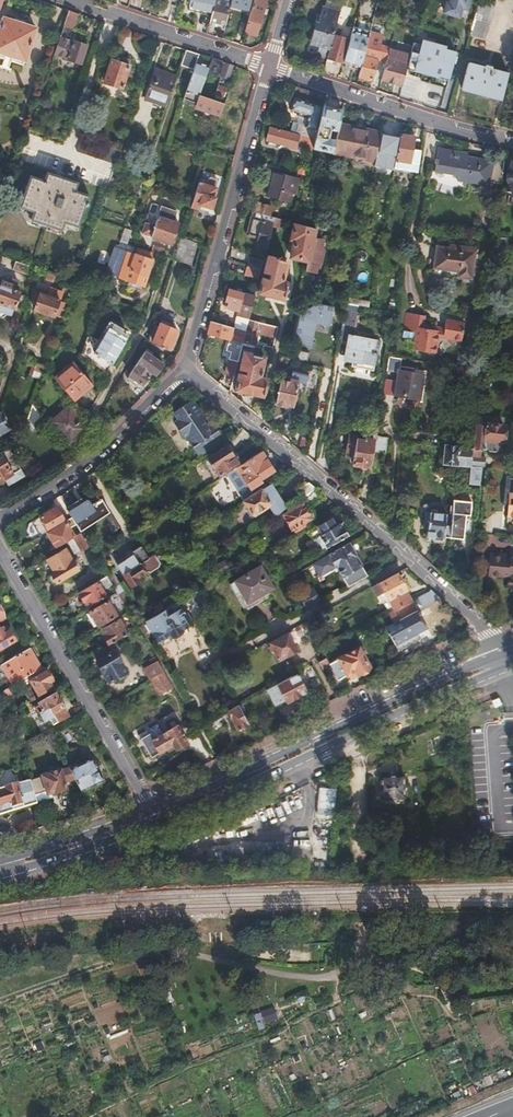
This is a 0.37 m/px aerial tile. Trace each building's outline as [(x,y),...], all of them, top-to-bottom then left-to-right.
[(188,6),(209,11),(212,0),(189,0),(188,6)] [(207,22),(224,26),(229,6),(213,0),(212,0),(209,11),(208,18),(207,22)] [(229,6),(246,11),(249,0),(230,0),(229,6)] [(243,32),(254,36),(256,27),(264,0),(252,0),(243,32)] [(256,27),(259,28),(267,0),(264,0),(256,27)] [(450,3),(446,2),(443,15),(447,16),(461,19),(463,9),(468,10),(470,0),(451,0),(450,3)] [(469,37),(486,42),(496,3),(483,0),(479,0),(469,37)] [(337,10),(338,9),(321,4),(309,44),(316,46),(314,54),(324,56),(337,10)] [(186,13),(208,18),(209,11),(188,6),(186,13)] [(324,56),(324,59),(340,63),(348,35),(354,15),(337,10),(324,56)] [(76,14),(67,11),(62,26),(53,53),(67,58),(67,59),(80,63),(86,45),(84,45),(87,34),(71,29),(76,14)] [(0,20),(0,52),(23,59),(33,28),(1,17),(0,20)] [(348,35),(340,63),(351,66),(357,68),(365,40),(348,35)] [(385,45),(365,40),(357,68),(356,73),(355,78),(370,82),(375,60),(380,62),(385,45)] [(438,76),(449,79),(456,53),(422,44),(415,73),(438,79),(438,76)] [(383,62),(378,81),(401,87),(410,52),(387,46),(383,62)] [(184,49),(178,65),(191,70),(195,60),(197,53),(184,49)] [(220,61),(209,57),(207,65),(204,72),(215,76),(220,61)] [(98,73),(95,81),(120,89),(129,61),(118,58),(116,62),(107,59),(103,74),(98,73)] [(195,60),(191,70),(187,83),(199,88),(204,72),(207,65),(195,60)] [(469,66),(462,91),(501,102),(507,77),(493,73),(494,70),(487,68),(486,70),(469,66)] [(142,97),(164,105),(174,76),(152,69),(142,97)] [(217,84),(214,92),(221,95),(223,87),(217,84)] [(193,108),(217,117),(222,102),(210,98),(197,94),(193,108)] [(298,124),(296,132),(297,133),(313,137),(320,107),(292,99),(289,111),(297,113),(296,117),(305,120),(304,125),(298,124)] [(310,149),(331,154),(331,153),(336,134),(327,132),(330,121),(339,123),(342,110),(321,105),(320,107),(313,137),(310,149)] [(336,134),(331,153),(373,163),(378,136),(379,134),(339,124),(336,134)] [(293,148),(296,136),(266,128),(263,139),(293,148)] [(293,148),(309,152),(310,149),(313,137),(297,133),(296,136),(293,148)] [(373,163),(373,164),(384,166),(386,157),(394,159),(398,140),(378,136),(373,163)] [(73,151),(112,163),(117,150),(77,137),(73,151)] [(398,140),(394,159),(392,170),(416,174),(420,152),(412,151),(414,140),(398,137),(398,140)] [(190,142),(188,147),(204,153),(206,148),(190,142)] [(489,184),(496,185),(498,160),(493,159),(492,162),(462,157),(463,155),(437,149),(431,174),(453,179),(453,183),(488,188),(489,184)] [(502,194),(512,195),(512,164),(504,163),(502,194)] [(270,171),(263,197),(285,203),(287,194),(291,195),(295,178),(270,171)] [(29,176),(19,208),(32,213),(29,221),(59,230),(62,222),(76,227),(87,195),(72,190),(75,182),(45,173),(42,181),(29,176)] [(203,186),(196,183),(187,210),(195,212),(197,207),(207,210),(216,181),(205,178),(203,186)] [(266,217),(268,210),(253,206),(251,213),(266,217)] [(169,245),(176,226),(168,223),(169,218),(173,219),(175,212),(160,207),(153,227),(143,223),(139,234),(149,237),(149,238),(169,245)] [(271,219),(270,219),(266,217),(251,213),(250,213),(245,234),(243,233),(242,237),(244,238),(254,240),(253,247),(263,250),(269,228),(271,219)] [(280,221),(271,219),(269,228),(278,230),(280,221)] [(311,230),(291,224),(287,241),(292,242),(288,258),(303,262),(309,238),(311,230)] [(120,233),(117,242),(122,244),(125,235),(120,233)] [(309,238),(303,262),(301,271),(312,274),(313,268),(317,269),(322,247),(319,246),(320,240),(309,238)] [(177,239),(170,260),(188,266),(195,245),(177,239)] [(452,275),(451,280),(465,282),(470,253),(438,247),(438,251),(433,250),(429,271),(452,275)] [(142,288),(153,255),(135,249),(124,282),(142,288)] [(260,278),(256,293),(280,299),(284,282),(279,281),(283,261),(265,256),(261,272),(266,273),(265,279),(260,278)] [(246,259),(244,267),(258,271),(260,263),(246,259)] [(36,271),(18,265),(15,274),(34,280),(36,271)] [(258,271),(244,267),(241,277),(256,281),(258,271)] [(428,276),(451,280),(452,275),(429,271),(428,276)] [(52,276),(43,273),(41,280),(49,283),(52,276)] [(0,288),(0,317),(10,320),(14,310),(19,293),(11,291),(13,287),(2,283),(0,288)] [(246,317),(248,311),(252,297),(226,290),(223,302),(225,303),(224,310),(236,313),(232,328),(243,331),(246,317)] [(32,293),(30,300),(35,302),(32,311),(50,317),(57,295),(46,292),(44,297),(32,293)] [(347,295),(332,292),(329,304),(344,307),(346,301),(347,295)] [(367,300),(347,295),(346,301),(355,303),(366,305),(367,300)] [(346,301),(344,307),(338,341),(347,343),(344,361),(351,362),(350,366),(372,370),(375,352),(371,351),(373,338),(350,333),(355,303),(346,301)] [(298,313),(292,340),(307,346),(312,319),(327,322),(331,306),(312,304),(298,313)] [(259,314),(248,311),(246,317),(257,320),(259,314)] [(441,322),(440,330),(440,334),(418,331),(418,327),(419,319),(401,316),(399,333),(409,334),(407,351),(431,355),(433,339),(458,343),(460,324),(441,322)] [(257,320),(246,317),(243,331),(241,340),(240,343),(251,346),(254,331),(272,335),(275,324),(257,320)] [(159,321),(150,343),(166,349),(174,331),(165,327),(167,325),(159,321)] [(95,340),(84,335),(78,353),(91,363),(103,367),(119,337),(113,334),(116,328),(104,322),(95,340)] [(232,328),(208,322),(204,335),(225,340),(226,337),(241,340),(243,331),(232,328)] [(147,351),(133,368),(126,376),(123,380),(130,386),(133,382),(139,387),(150,373),(153,376),(161,366),(151,358),(153,356),(147,351)] [(222,375),(231,378),(237,355),(227,352),(222,375)] [(232,390),(259,396),(263,378),(256,377),(260,357),(241,353),(237,369),(241,370),(240,375),(236,374),(232,390)] [(399,362),(386,360),(384,375),(394,376),(395,371),(398,372),(399,362)] [(69,365),(51,379),(71,402),(88,388),(69,365)] [(126,376),(133,368),(129,365),(122,373),(126,376)] [(38,382),(42,369),(33,366),(29,379),(38,382)] [(287,371),(286,377),(285,381),(281,380),(278,380),(273,404),(289,408),(295,383),(302,385),(304,374),(287,371)] [(394,376),(393,386),(391,399),(418,402),(422,375),(398,372),(395,371),(394,376)] [(393,386),(382,385),(382,388),(381,397),(391,399),(393,386)] [(191,448),(197,457),(223,440),(210,421),(204,425),(202,421),(198,416),(201,415),(190,399),(172,412),(177,419),(172,423),(182,438),(184,436),(187,434),(194,446),(191,448)] [(65,408),(48,423),(67,445),(84,430),(65,408)] [(484,428),(473,427),(470,450),(469,468),(477,469),(481,469),(481,460),(477,459),(478,451),(500,453),(502,426),(484,425),(484,428)] [(375,438),(376,428),(364,426),(361,442),(358,442),(353,441),(353,436),(345,435),(341,459),(349,460),(348,466),(375,470),(378,455),(369,454),(371,442),(374,442),(375,438)] [(184,436),(191,448),(194,446),(187,434),(184,436)] [(0,453),(0,481),(3,480),(7,488),(32,474),(15,444),(7,449),(0,453)] [(225,446),(206,459),(217,475),(236,463),(225,446)] [(469,468),(470,450),(443,448),(442,466),(469,468)] [(259,452),(224,474),(241,500),(252,493),(249,488),(260,481),(258,479),(271,471),(259,452)] [(313,488),(306,482),(294,490),(298,497),(301,495),(313,488)] [(505,518),(512,519),(512,482),(507,482),(505,518)] [(279,510),(284,507),(269,483),(242,500),(250,513),(252,512),(254,516),(269,506),(274,514),(279,510)] [(321,495),(313,488),(301,495),(306,503),(321,495)] [(64,509),(77,529),(105,511),(98,500),(89,505),(86,500),(81,503),(79,500),(64,509)] [(280,513),(291,532),(306,523),(304,520),(311,516),(304,504),(300,507),(298,503),(280,513)] [(468,506),(447,503),(445,521),(443,542),(459,543),(462,519),(467,520),(468,506)] [(45,530),(62,521),(53,507),(37,516),(45,530)] [(438,541),(443,542),(445,521),(438,520),(438,518),(422,516),(417,516),(417,524),(416,529),(421,529),(419,539),(425,540),(438,541)] [(319,543),(321,548),(344,535),(336,521),(332,524),(329,518),(314,527),(307,531),(315,545),(319,543)] [(398,520),(397,535),(406,543),(408,520),(398,520)] [(43,531),(54,549),(72,538),(62,521),(45,530),(43,531)] [(80,534),(72,538),(78,548),(86,544),(80,534)] [(345,542),(326,552),(345,586),(364,576),(345,542)] [(139,547),(137,544),(112,559),(114,563),(139,547)] [(114,563),(122,576),(148,562),(139,547),(114,563)] [(488,556),(490,556),(489,565),(488,565),(487,575),(502,576),(502,573),(507,574),(507,576),(506,588),(512,589),(512,551),(509,550),(509,555),(489,553),(488,556)] [(62,551),(44,562),(49,571),(47,572),(54,585),(75,572),(62,551)] [(148,562),(122,576),(129,588),(139,583),(137,580),(146,575),(148,577),(163,568),(156,557),(148,562)] [(258,565),(229,582),(235,594),(240,591),(246,602),(271,587),(258,565)] [(383,613),(408,600),(402,590),(403,589),(395,574),(370,587),(366,589),(372,600),(375,598),(383,613)] [(105,576),(76,594),(81,603),(84,602),(86,606),(102,596),(100,592),(111,586),(110,584),(105,576)] [(111,587),(115,593),(122,589),(118,582),(111,587)] [(383,613),(383,614),(388,625),(416,610),(438,598),(429,589),(408,600),(383,613)] [(310,590),(296,597),(302,608),(316,600),(310,590)] [(87,612),(95,626),(113,615),(105,601),(87,612)] [(165,616),(160,608),(143,618),(156,641),(192,622),(186,611),(182,613),(179,607),(165,616)] [(382,628),(401,662),(414,655),(409,645),(417,640),(413,633),(425,627),(416,610),(388,625),(382,628)] [(92,628),(95,626),(87,612),(84,614),(92,628)] [(305,619),(296,624),(304,636),(312,632),(305,619)] [(105,644),(124,633),(116,620),(100,629),(103,634),(100,636),(105,644)] [(13,643),(3,626),(0,628),(0,650),(13,643)] [(284,635),(289,642),(292,640),(288,633),(284,635)] [(294,652),(289,642),(284,635),(267,644),(277,661),(294,652)] [(94,661),(112,651),(108,644),(90,654),(94,661)] [(10,686),(31,674),(40,669),(28,649),(0,665),(0,668),(10,686)] [(355,649),(318,668),(326,684),(335,680),(344,675),(346,679),(366,669),(355,649)] [(112,651),(94,661),(107,683),(116,677),(121,675),(124,673),(112,651)] [(146,660),(149,665),(156,661),(153,656),(146,660)] [(142,669),(143,671),(148,679),(162,671),(157,663),(156,661),(149,665),(142,669)] [(50,682),(41,668),(40,669),(31,674),(34,680),(28,683),(36,698),(49,691),(46,685),(50,682)] [(148,679),(150,683),(157,695),(172,687),(162,671),(148,679)] [(295,675),(268,689),(276,703),(283,700),(285,704),(305,693),(295,675)] [(344,675),(335,680),(337,684),(346,679),(344,675)] [(312,695),(319,707),(328,702),(320,690),(312,695)] [(53,694),(35,704),(39,711),(37,712),(43,723),(48,720),(51,725),(66,717),(53,694)] [(246,725),(236,706),(224,712),(235,731),(246,725)] [(207,721),(199,725),(204,733),(212,729),(207,721)] [(149,742),(157,754),(161,752),(170,747),(173,751),(185,744),(172,722),(167,725),(170,730),(149,742)] [(148,759),(157,754),(149,742),(146,735),(137,740),(148,759)] [(66,743),(60,746),(62,752),(68,749),(66,743)] [(170,747),(161,752),(164,756),(173,751),(170,747)] [(91,760),(67,772),(78,794),(102,782),(91,760)] [(39,782),(32,784),(36,798),(52,794),(52,795),(64,791),(58,770),(38,777),(39,782)] [(403,775),(382,776),(383,798),(404,797),(403,775)] [(26,780),(0,789),(0,815),(33,805),(26,780)] [(317,790),(316,803),(333,804),(334,792),(317,790)] [(276,809),(257,812),(259,829),(278,826),(276,809)] [(234,858),(251,857),(250,847),(233,848),(234,858)] [(215,849),(216,859),(232,858),(232,848),(215,849)]
